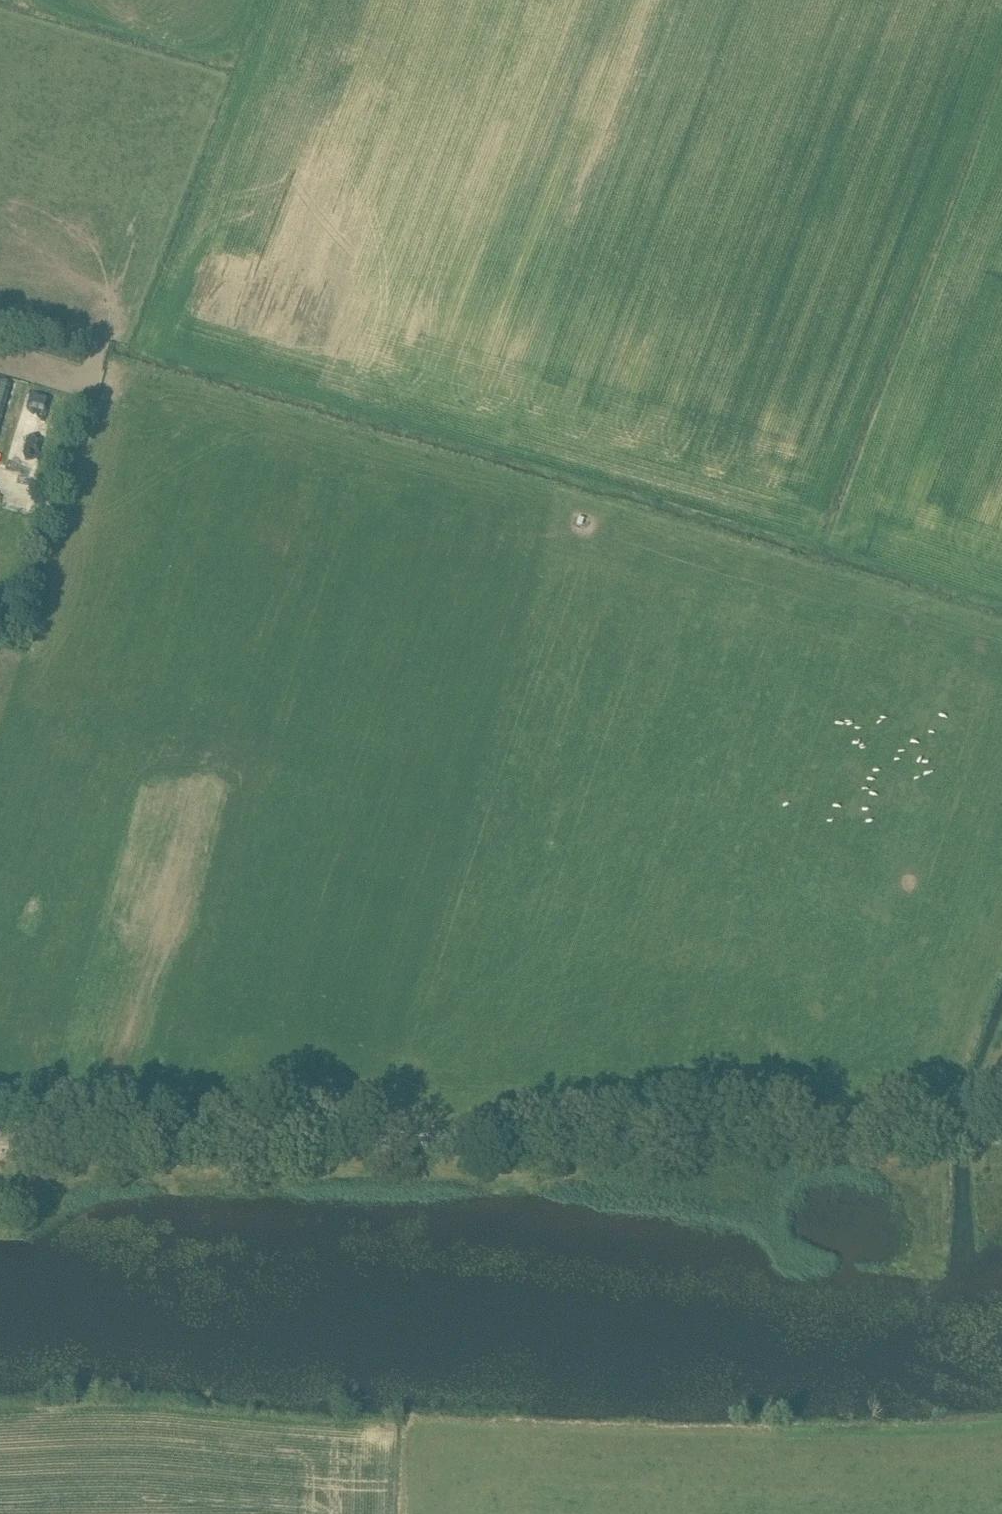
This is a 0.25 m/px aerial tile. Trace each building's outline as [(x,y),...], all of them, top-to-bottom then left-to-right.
[(15,421),(50,432),(60,397),(25,386),(15,421)] [(15,415),(0,411),(0,430),(12,433),(15,415)]
